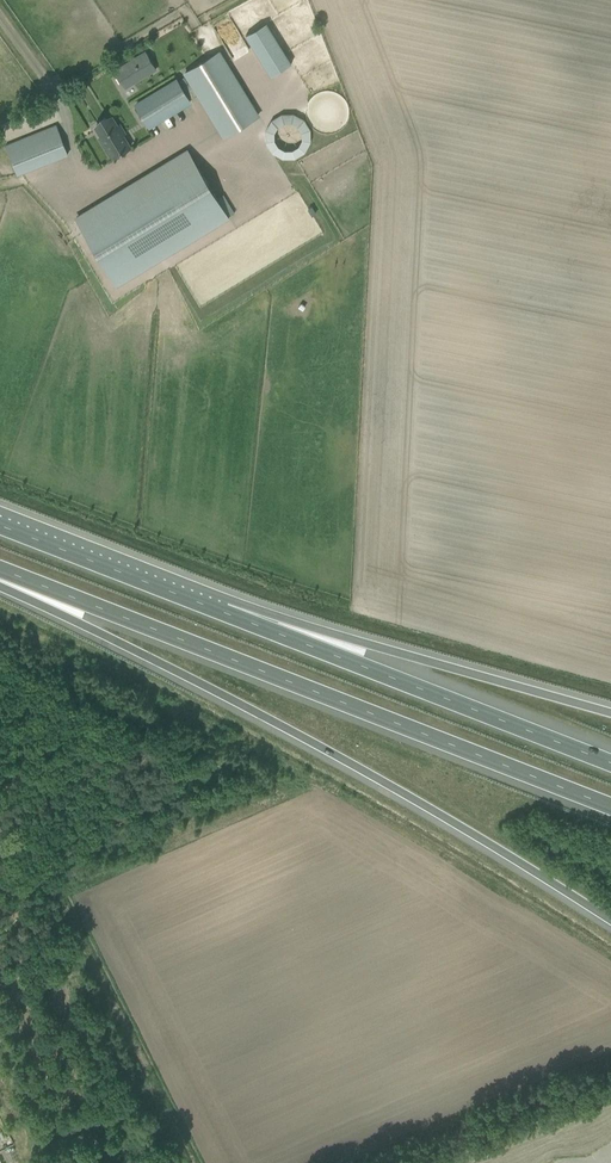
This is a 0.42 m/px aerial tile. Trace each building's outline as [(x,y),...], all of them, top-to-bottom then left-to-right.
[(241,35),(267,76),(288,63),(262,22),(241,35)] [(135,66),(127,71),(134,83),(156,69),(145,52),(131,61),(135,66)] [(176,77),(134,103),(149,129),(192,103),(189,99),(198,93),(225,137),(258,117),(219,53),(186,73),(191,82),(182,88),(176,77)] [(261,123),(278,162),(312,146),(295,108),(261,123)] [(106,151),(110,157),(113,156),(113,157),(130,147),(123,135),(125,133),(120,124),(117,126),(112,117),(107,120),(106,118),(99,123),(100,125),(95,127),(109,149),(106,151)] [(6,145),(18,174),(68,155),(56,125),(6,145)] [(77,219),(116,285),(228,217),(188,152),(77,219)]
